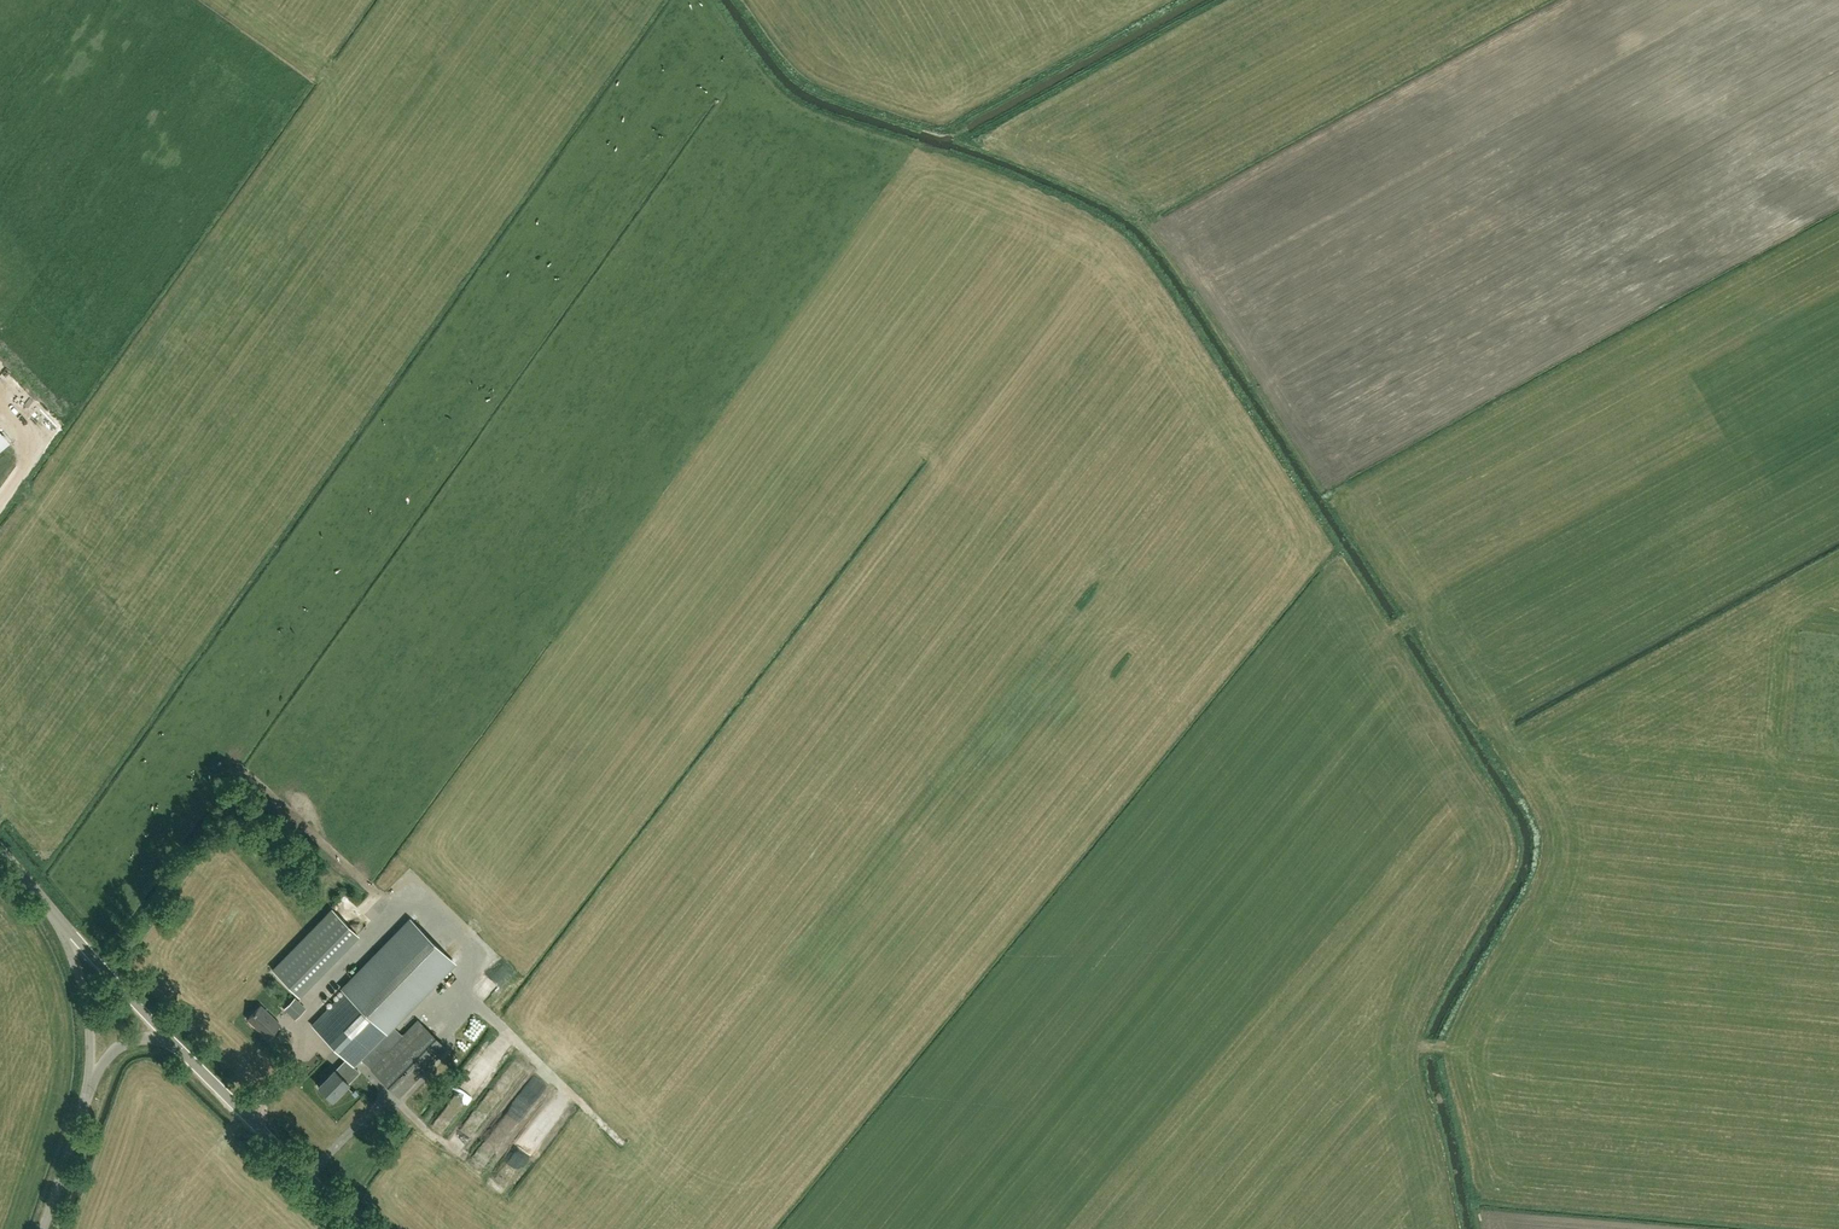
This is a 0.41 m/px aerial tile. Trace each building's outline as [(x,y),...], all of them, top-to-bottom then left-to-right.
[(331,908),(272,969),(298,994),(357,933),(331,908)] [(401,1018),(453,966),(456,963),(409,918),(342,988),(345,991),(312,1025),(346,1059),(335,1070),(318,1086),(332,1100),(348,1083),(342,1077),(361,1059),(370,1068),(398,1095),(445,1048),(417,1020),(390,1048),(381,1038),(401,1018)] [(295,1019),(305,1008),(294,998),(284,1009),(295,1019)] [(267,1037),(280,1024),(260,1005),(248,1018),(267,1037)] [(553,1106),(564,1115),(575,1102),(564,1093),(553,1106)] [(473,1118),(468,1126),(479,1133),(484,1125),(473,1118)]
